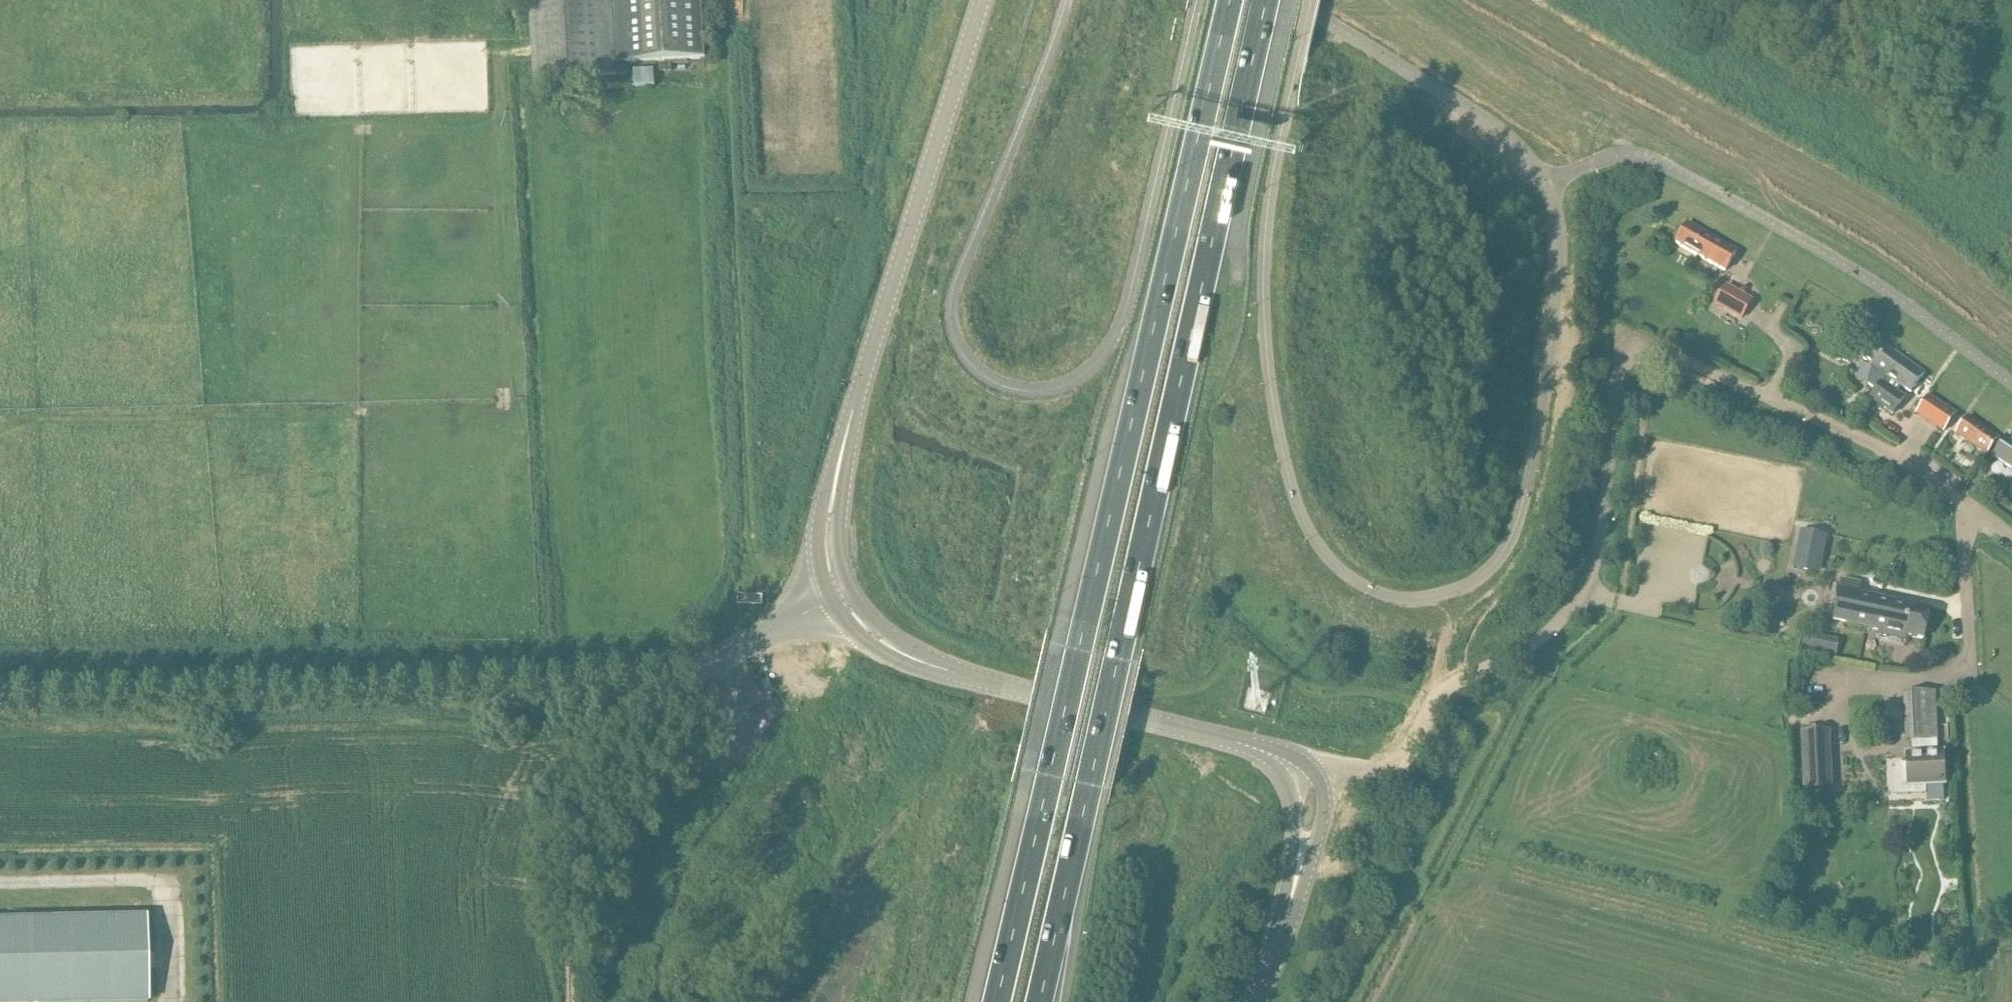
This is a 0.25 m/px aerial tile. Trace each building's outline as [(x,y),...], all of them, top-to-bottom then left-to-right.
[(535,81),(627,76),(626,65),(704,60),(701,0),(530,0),(535,81)] [(634,74),(636,90),(655,87),(654,71),(634,74)] [(1688,223),(1686,227),(1676,244),(1726,272),(1737,251),(1688,223)] [(1753,300),(1727,286),(1717,305),(1742,319),(1753,300)] [(1845,326),(1840,333),(1847,338),(1854,328),(1848,324),(1846,327),(1845,326)] [(1925,374),(1878,340),(1864,359),(1873,366),(1869,385),(1877,391),(1871,399),(1893,415),(1905,398),(1894,391),(1899,385),(1911,393),(1925,374)] [(1929,395),(1916,415),(1943,434),(1957,413),(1929,395)] [(1987,454),(1998,438),(1969,418),(1958,435),(1987,454)] [(2008,437),(1994,458),(2011,469),(2011,440),(2008,437)] [(1795,568),(1820,574),(1828,537),(1802,531),(1795,568)] [(1880,630),(1879,635),(1888,637),(1889,632),(1925,640),(1931,609),(1859,595),(1861,584),(1842,580),(1834,621),(1880,630)] [(1814,643),(1812,655),(1825,657),(1827,644),(1814,643)] [(1909,770),(1888,770),(1888,775),(1894,775),(1895,790),(1911,789),(1910,785),(1925,785),(1945,784),(1943,755),(1938,755),(1935,692),(1910,693),(1911,713),(1913,756),(1908,757),(1909,770)] [(1834,768),(1832,711),(1797,712),(1800,770),(1834,768)] [(0,910),(0,994),(139,992),(136,907),(0,910)]
